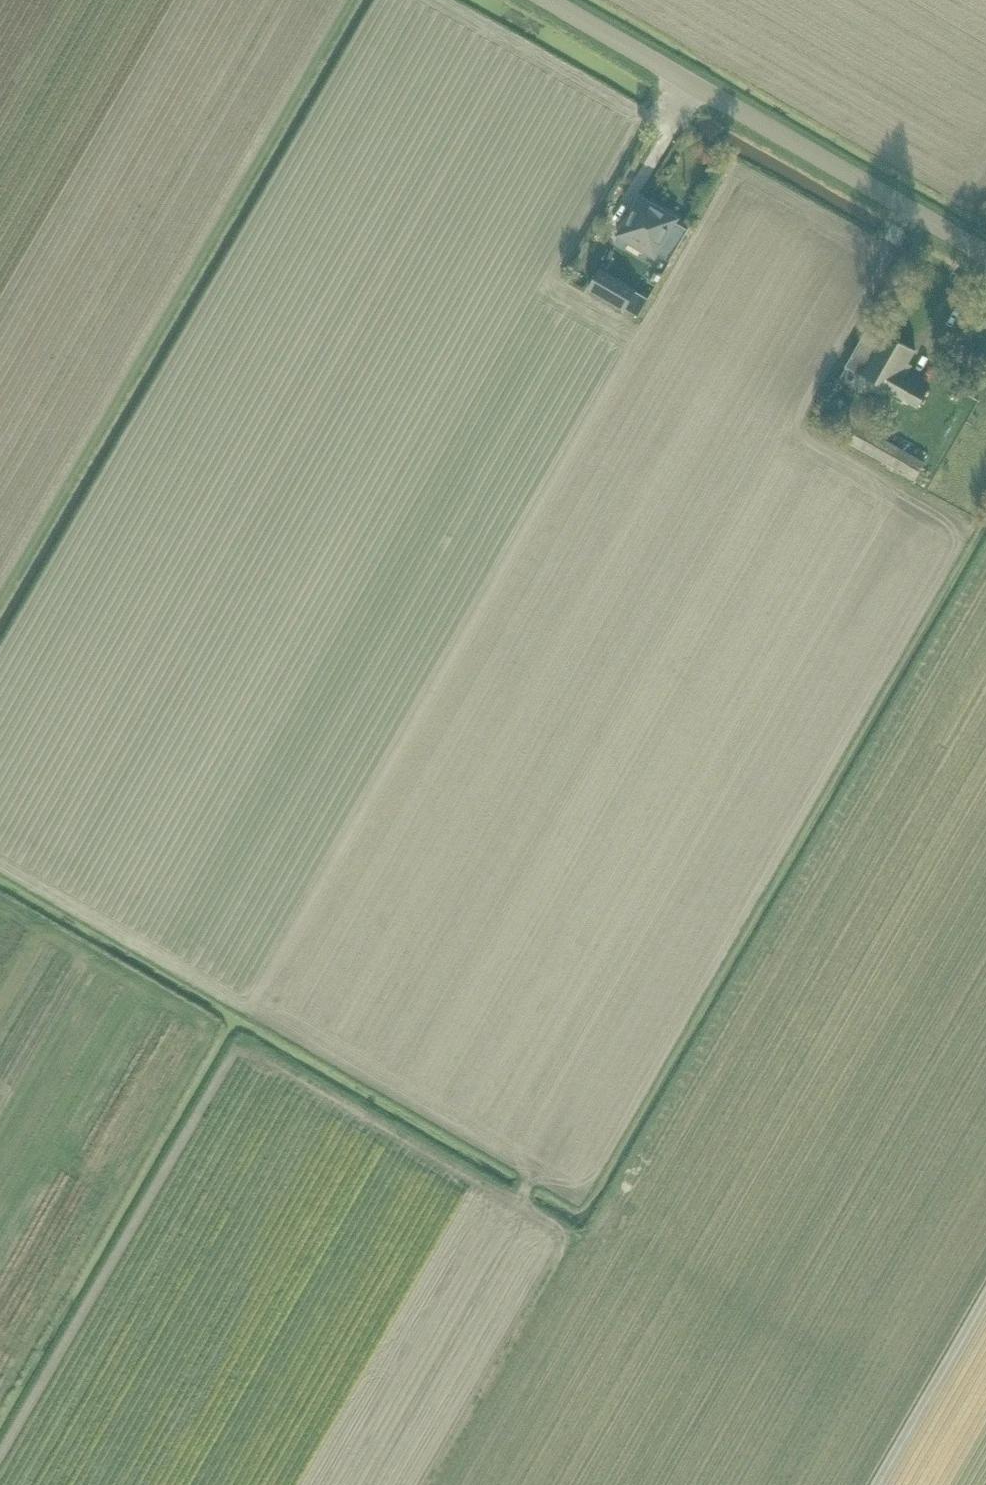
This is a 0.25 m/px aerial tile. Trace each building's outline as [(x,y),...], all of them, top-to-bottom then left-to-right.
[(642,197),(620,236),(655,257),(659,250),(670,257),(686,230),(674,223),(677,218),(642,197)] [(600,293),(626,308),(636,290),(603,269),(591,288),(600,293)] [(886,337),(885,337),(869,328),(847,367),(919,409),(930,388),(903,372),(916,350),(887,333),(886,337)] [(862,413),(847,440),(847,441),(916,480),(926,462),(886,439),(891,429),(862,413)]
